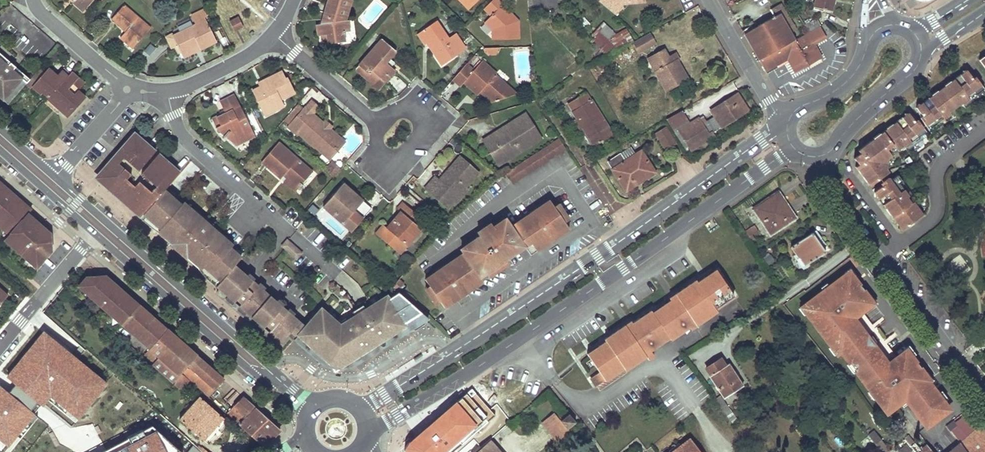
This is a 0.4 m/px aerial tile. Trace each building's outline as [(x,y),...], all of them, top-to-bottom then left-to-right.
[(72,0),(83,10),(92,0),(72,0)] [(323,35),(328,34),(328,43),(344,41),(343,32),(349,31),(347,20),(344,21),(351,0),(329,0),(325,16),(328,17),(328,23),(317,25),(319,35),(323,35)] [(467,9),(471,5),(466,0),(458,0),(467,9)] [(502,0),(492,0),(485,8),(491,14),(484,21),(492,29),(493,39),(518,37),(517,19),(510,20),(509,16),(505,12),(499,6),(504,2),(502,0)] [(599,2),(616,15),(623,7),(622,0),(600,0),(599,2)] [(823,8),(831,10),(833,0),(815,0),(813,9),(822,11),(823,8)] [(112,19),(119,25),(125,31),(120,37),(132,48),(150,29),(124,5),(112,19)] [(740,28),(759,61),(795,40),(780,15),(785,12),(780,5),(770,11),(774,18),(755,29),(751,21),(740,28)] [(513,15),(507,9),(505,12),(509,16),(510,20),(517,19),(513,15)] [(202,13),(192,18),(195,25),(205,20),(202,13)] [(238,17),(229,22),(233,31),(243,27),(238,17)] [(804,25),(808,33),(819,27),(820,26),(816,19),(804,25)] [(177,45),(181,54),(183,57),(200,49),(215,42),(205,20),(195,25),(173,35),(171,32),(164,35),(170,47),(173,46),(177,45)] [(442,65),(454,57),(465,49),(455,33),(448,38),(436,22),(423,31),(432,45),(430,46),(442,65)] [(604,22),(590,37),(609,55),(629,34),(623,28),(617,35),(604,22)] [(826,37),(819,27),(808,33),(805,35),(806,38),(804,39),(815,58),(794,69),(796,73),(822,58),(814,44),(826,37)] [(432,45),(423,31),(418,34),(427,48),(430,46),(432,45)] [(655,44),(653,39),(650,34),(634,42),(640,52),(655,44)] [(795,40),(759,61),(766,72),(788,59),(794,69),(815,58),(804,39),(806,38),(805,35),(795,40)] [(356,68),(374,85),(378,88),(384,81),(395,70),(386,62),(395,52),(382,40),(356,68)] [(150,57),(154,47),(148,44),(143,53),(150,57)] [(618,59),(617,57),(616,56),(623,52),(624,55),(629,53),(626,48),(610,56),(613,61),(618,59)] [(664,50),(656,54),(649,58),(665,90),(687,78),(676,60),(671,63),(668,58),(664,50)] [(8,64),(11,61),(0,52),(0,57),(8,64)] [(676,54),(668,58),(671,63),(676,60),(678,59),(676,54)] [(8,103),(26,83),(27,81),(13,69),(16,66),(11,61),(8,64),(0,57),(0,95),(8,103)] [(491,102),(497,100),(503,99),(515,95),(509,89),(495,76),(496,75),(482,62),(474,71),(466,64),(453,79),(460,86),(464,82),(478,94),(480,91),(489,99),(491,102)] [(13,69),(27,81),(30,78),(16,66),(13,69)] [(41,75),(44,72),(39,68),(31,77),(35,82),(41,75)] [(69,74),(69,73),(63,68),(56,75),(48,68),(44,72),(41,75),(35,82),(32,85),(40,93),(39,95),(45,101),(48,98),(69,74)] [(69,74),(48,98),(61,110),(68,116),(79,104),(85,97),(78,90),(85,83),(72,71),(69,73),(69,74)] [(917,104),(916,108),(922,115),(919,117),(926,126),(941,115),(943,119),(951,113),(950,112),(962,104),(963,105),(970,100),(967,96),(981,86),(975,77),(972,79),(967,71),(963,71),(964,74),(951,83),(950,82),(944,86),(945,87),(938,92),(937,91),(931,96),(932,97),(920,106),(917,104)] [(286,79),(282,72),(264,81),(266,84),(260,87),(253,91),(265,116),(277,109),(277,108),(274,103),(281,99),(295,92),(288,78),(286,79)] [(32,85),(35,82),(31,77),(30,78),(27,81),(26,83),(30,87),(32,85)] [(981,86),(967,96),(970,100),(963,105),(965,108),(984,94),(984,91),(981,86)] [(578,117),(577,118),(575,119),(592,146),(609,136),(606,132),(609,130),(586,93),(569,103),(578,117)] [(686,146),(687,145),(688,144),(689,146),(709,134),(708,134),(721,126),(745,112),(741,105),(744,103),(738,93),(711,110),(715,116),(702,123),(699,118),(688,125),(679,130),(680,131),(678,133),(686,146)] [(234,95),(227,98),(220,101),(225,113),(221,115),(221,114),(212,118),(216,127),(217,126),(219,131),(232,143),(245,137),(244,134),(252,130),(247,120),(246,121),(243,115),(244,115),(234,95)] [(61,110),(48,98),(45,101),(44,101),(55,110),(58,113),(61,110)] [(277,108),(284,105),(281,99),(274,103),(277,108)] [(310,103),(306,108),(310,112),(314,107),(310,103)] [(83,107),(79,104),(68,116),(61,110),(58,113),(65,120),(72,120),(83,107)] [(298,104),(284,120),(290,125),(288,127),(297,135),(299,133),(314,146),(316,145),(330,157),(344,142),(330,130),(323,123),(310,112),(306,108),(304,109),(298,104)] [(665,119),(668,123),(671,127),(673,126),(685,118),(681,110),(665,119)] [(526,113),(482,141),(490,154),(498,148),(506,160),(541,137),(526,113)] [(868,186),(889,172),(886,167),(887,158),(891,156),(887,149),(892,145),(896,151),(903,146),(904,148),(911,143),(908,139),(923,128),(917,119),(914,121),(908,114),(905,113),(904,117),(891,127),(890,126),(886,129),(887,130),(880,134),(879,134),(872,138),(873,139),(857,150),(860,154),(853,159),(857,165),(855,167),(868,186)] [(926,126),(931,133),(932,132),(953,117),(951,113),(943,119),(941,115),(926,126)] [(679,130),(688,125),(685,118),(673,126),(678,133),(680,131),(679,130)] [(323,123),(330,130),(333,127),(326,120),(323,123)] [(666,148),(670,145),(674,142),(665,128),(656,133),(666,148)] [(927,135),(928,135),(923,128),(908,139),(911,143),(904,148),(906,150),(927,135)] [(236,146),(255,137),(252,130),(244,134),(245,137),(232,143),(236,146)] [(124,194),(106,178),(122,159),(123,158),(141,138),(136,133),(116,154),(101,172),(102,173),(99,177),(103,181),(101,184),(119,200),(124,194)] [(566,148),(559,137),(502,175),(510,186),(566,148)] [(106,178),(124,194),(137,180),(143,185),(165,159),(141,138),(123,158),(122,159),(106,178)] [(281,178),(283,175),(285,173),(288,176),(286,178),(298,188),(312,173),(278,143),(262,161),(281,178)] [(498,148),(490,154),(497,165),(506,160),(498,148)] [(634,182),(643,176),(653,169),(640,151),(625,161),(620,153),(608,161),(626,190),(635,184),(634,182)] [(479,172),(460,155),(445,172),(448,174),(442,181),(439,179),(435,176),(424,188),(446,208),(453,201),(450,199),(463,185),(465,187),(479,172)] [(137,180),(124,194),(132,201),(127,206),(140,218),(164,191),(181,172),(165,159),(143,185),(137,180)] [(332,163),(325,170),(334,177),(340,170),(332,163)] [(581,170),(602,204),(612,198),(591,164),(581,170)] [(445,172),(439,179),(442,181),(448,174),(445,172)] [(883,182),(885,184),(873,193),(874,197),(877,197),(897,226),(898,230),(902,230),(924,214),(923,214),(914,202),(912,204),(907,197),(908,196),(899,184),(902,181),(896,175),(890,180),(889,178),(883,182)] [(284,180),(296,191),(298,188),(286,178),(284,180)] [(916,201),(902,181),(899,184),(908,196),(907,197),(912,204),(914,202),(916,201)] [(362,201),(361,202),(360,203),(352,195),(354,193),(344,184),(324,207),(352,231),(372,209),(362,201)] [(467,189),(465,187),(463,185),(450,199),(453,201),(455,203),(467,189)] [(9,234),(14,239),(12,241),(28,255),(38,264),(52,249),(51,242),(47,239),(50,236),(49,230),(38,221),(36,224),(24,214),(27,210),(11,196),(14,194),(8,188),(5,191),(0,187),(0,222),(11,231),(9,234)] [(181,205),(164,191),(140,218),(143,221),(145,223),(147,224),(151,227),(153,229),(156,231),(158,232),(159,233),(160,233),(161,234),(162,235),(164,235),(174,244),(175,243),(188,254),(187,255),(196,263),(197,265),(199,267),(200,269),(201,271),(203,273),(205,276),(206,278),(208,280),(210,281),(212,283),(214,284),(217,287),(236,265),(241,258),(231,249),(233,246),(222,236),(220,237),(194,214),(195,213),(184,203),(181,205)] [(789,209),(785,204),(782,198),(778,191),(765,199),(766,200),(754,208),(770,233),(795,217),(790,209),(789,209)] [(11,196),(27,210),(30,208),(14,194),(11,196)] [(132,201),(124,194),(119,200),(127,206),(132,201)] [(461,249),(464,254),(425,280),(430,287),(441,302),(444,308),(465,294),(462,290),(480,277),(486,273),(505,260),(502,256),(527,239),(533,246),(546,237),(550,242),(569,229),(564,222),(553,207),(549,201),(511,228),(505,219),(492,227),(479,236),(461,249)] [(422,220),(413,211),(403,203),(397,209),(401,213),(387,229),(383,226),(376,233),(388,244),(395,236),(406,247),(421,230),(417,226),(422,220)] [(568,219),(558,204),(553,207),(564,222),(568,219)] [(36,224),(38,221),(27,210),(24,214),(36,224)] [(195,213),(194,214),(220,237),(222,236),(195,213)] [(9,234),(11,231),(0,222),(0,226),(9,234)] [(490,223),(477,232),(479,236),(492,227),(490,223)] [(753,224),(744,230),(747,235),(756,229),(753,224)] [(153,229),(151,227),(205,276),(203,273),(201,271),(200,269),(199,267),(197,265),(196,263),(187,255),(188,254),(175,243),(174,244),(164,235),(162,235),(161,234),(160,233),(159,233),(158,232),(156,231),(153,229)] [(800,256),(802,261),(805,265),(825,252),(817,240),(820,238),(815,230),(791,246),(798,257),(800,256)] [(6,238),(11,242),(12,241),(14,239),(9,234),(6,238)] [(406,247),(395,236),(388,244),(399,255),(406,247)] [(524,247),(530,255),(550,242),(546,237),(533,246),(527,239),(502,256),(505,260),(524,247)] [(302,253),(288,241),(283,246),(287,249),(298,259),(303,253),(302,253)] [(763,256),(766,266),(774,263),(771,254),(763,256)] [(25,259),(35,268),(38,264),(28,255),(25,259)] [(489,278),(508,265),(505,260),(486,273),(489,278)] [(264,328),(265,326),(266,325),(271,329),(269,332),(282,343),(291,333),(296,338),(306,327),(303,324),(294,316),(288,311),(277,302),(272,297),(264,290),(259,285),(253,281),(248,276),(236,265),(217,287),(234,302),(237,299),(242,304),(239,306),(264,328)] [(716,310),(716,309),(715,308),(733,296),(716,269),(696,281),(695,279),(668,297),(670,299),(651,312),(650,310),(631,322),(630,320),(604,338),(605,340),(586,353),(588,356),(599,372),(591,377),(596,385),(623,367),(624,369),(651,352),(650,350),(668,337),(670,339),(689,327),(690,328),(716,310)] [(839,348),(884,411),(902,398),(923,426),(947,409),(923,376),(924,375),(910,356),(909,357),(905,351),(892,360),(894,362),(889,365),(873,343),(871,344),(867,338),(869,337),(851,313),(856,309),(858,312),(871,303),(866,297),(868,296),(855,277),(854,277),(850,271),(812,298),(811,298),(803,304),(807,310),(806,311),(835,351),(839,348)] [(92,297),(120,323),(136,307),(116,289),(112,292),(108,288),(111,285),(100,274),(94,274),(92,277),(89,275),(84,276),(79,281),(85,287),(83,289),(92,297)] [(114,283),(104,274),(100,274),(111,285),(114,283)] [(465,294),(483,281),(480,277),(462,290),(465,294)] [(138,304),(118,287),(116,289),(136,307),(138,304)] [(426,289),(437,305),(441,302),(430,287),(426,289)] [(296,338),(295,339),(311,354),(314,350),(331,364),(343,366),(373,346),(375,350),(381,345),(381,346),(382,346),(383,346),(384,345),(385,345),(385,344),(386,344),(386,343),(386,342),(386,341),(386,340),(386,339),(385,339),(385,338),(406,325),(409,330),(428,318),(399,293),(387,300),(385,297),(347,322),(348,323),(340,327),(337,325),(338,323),(336,321),(322,309),(306,327),(296,338)] [(207,396),(221,381),(217,379),(219,376),(176,338),(138,304),(136,307),(120,323),(147,347),(140,354),(173,384),(174,384),(183,374),(190,380),(207,396)] [(865,318),(859,322),(865,330),(871,325),(865,318)] [(41,331),(5,377),(13,384),(7,392),(0,386),(0,451),(7,451),(34,417),(27,411),(36,398),(42,403),(45,399),(75,422),(107,382),(41,331)] [(373,346),(343,366),(347,366),(352,365),(385,345),(384,345),(383,346),(382,346),(381,346),(381,345),(375,350),(373,346)] [(725,365),(723,362),(720,358),(706,367),(710,375),(709,376),(723,397),(742,386),(728,363),(725,365)] [(185,386),(190,380),(183,374),(174,384),(177,387),(185,386)] [(471,388),(406,444),(405,449),(405,451),(451,451),(495,415),(471,388)] [(721,408),(726,404),(720,395),(715,399),(721,408)] [(223,418),(211,407),(199,396),(180,418),(204,440),(223,418)] [(243,397),(235,405),(227,413),(263,445),(280,430),(243,397)] [(735,418),(726,404),(721,408),(731,421),(735,418)] [(955,422),(954,423),(956,425),(949,429),(954,436),(959,443),(966,451),(984,451),(984,431),(970,411),(955,422)] [(560,420),(557,416),(554,412),(542,421),(554,437),(557,435),(566,428),(574,421),(574,420),(568,413),(560,420)] [(151,425),(100,451),(182,451),(151,425)] [(506,443),(510,439),(514,436),(506,426),(498,433),(506,443)] [(560,438),(568,431),(566,428),(557,435),(560,438)] [(887,450),(872,431),(868,435),(881,451),(885,451),(887,450)] [(916,451),(922,451),(920,450),(909,436),(906,439),(916,451)] [(689,439),(676,448),(671,451),(699,451),(689,439)] [(489,441),(477,451),(498,451),(489,441)] [(959,443),(949,451),(966,451),(959,443)]
